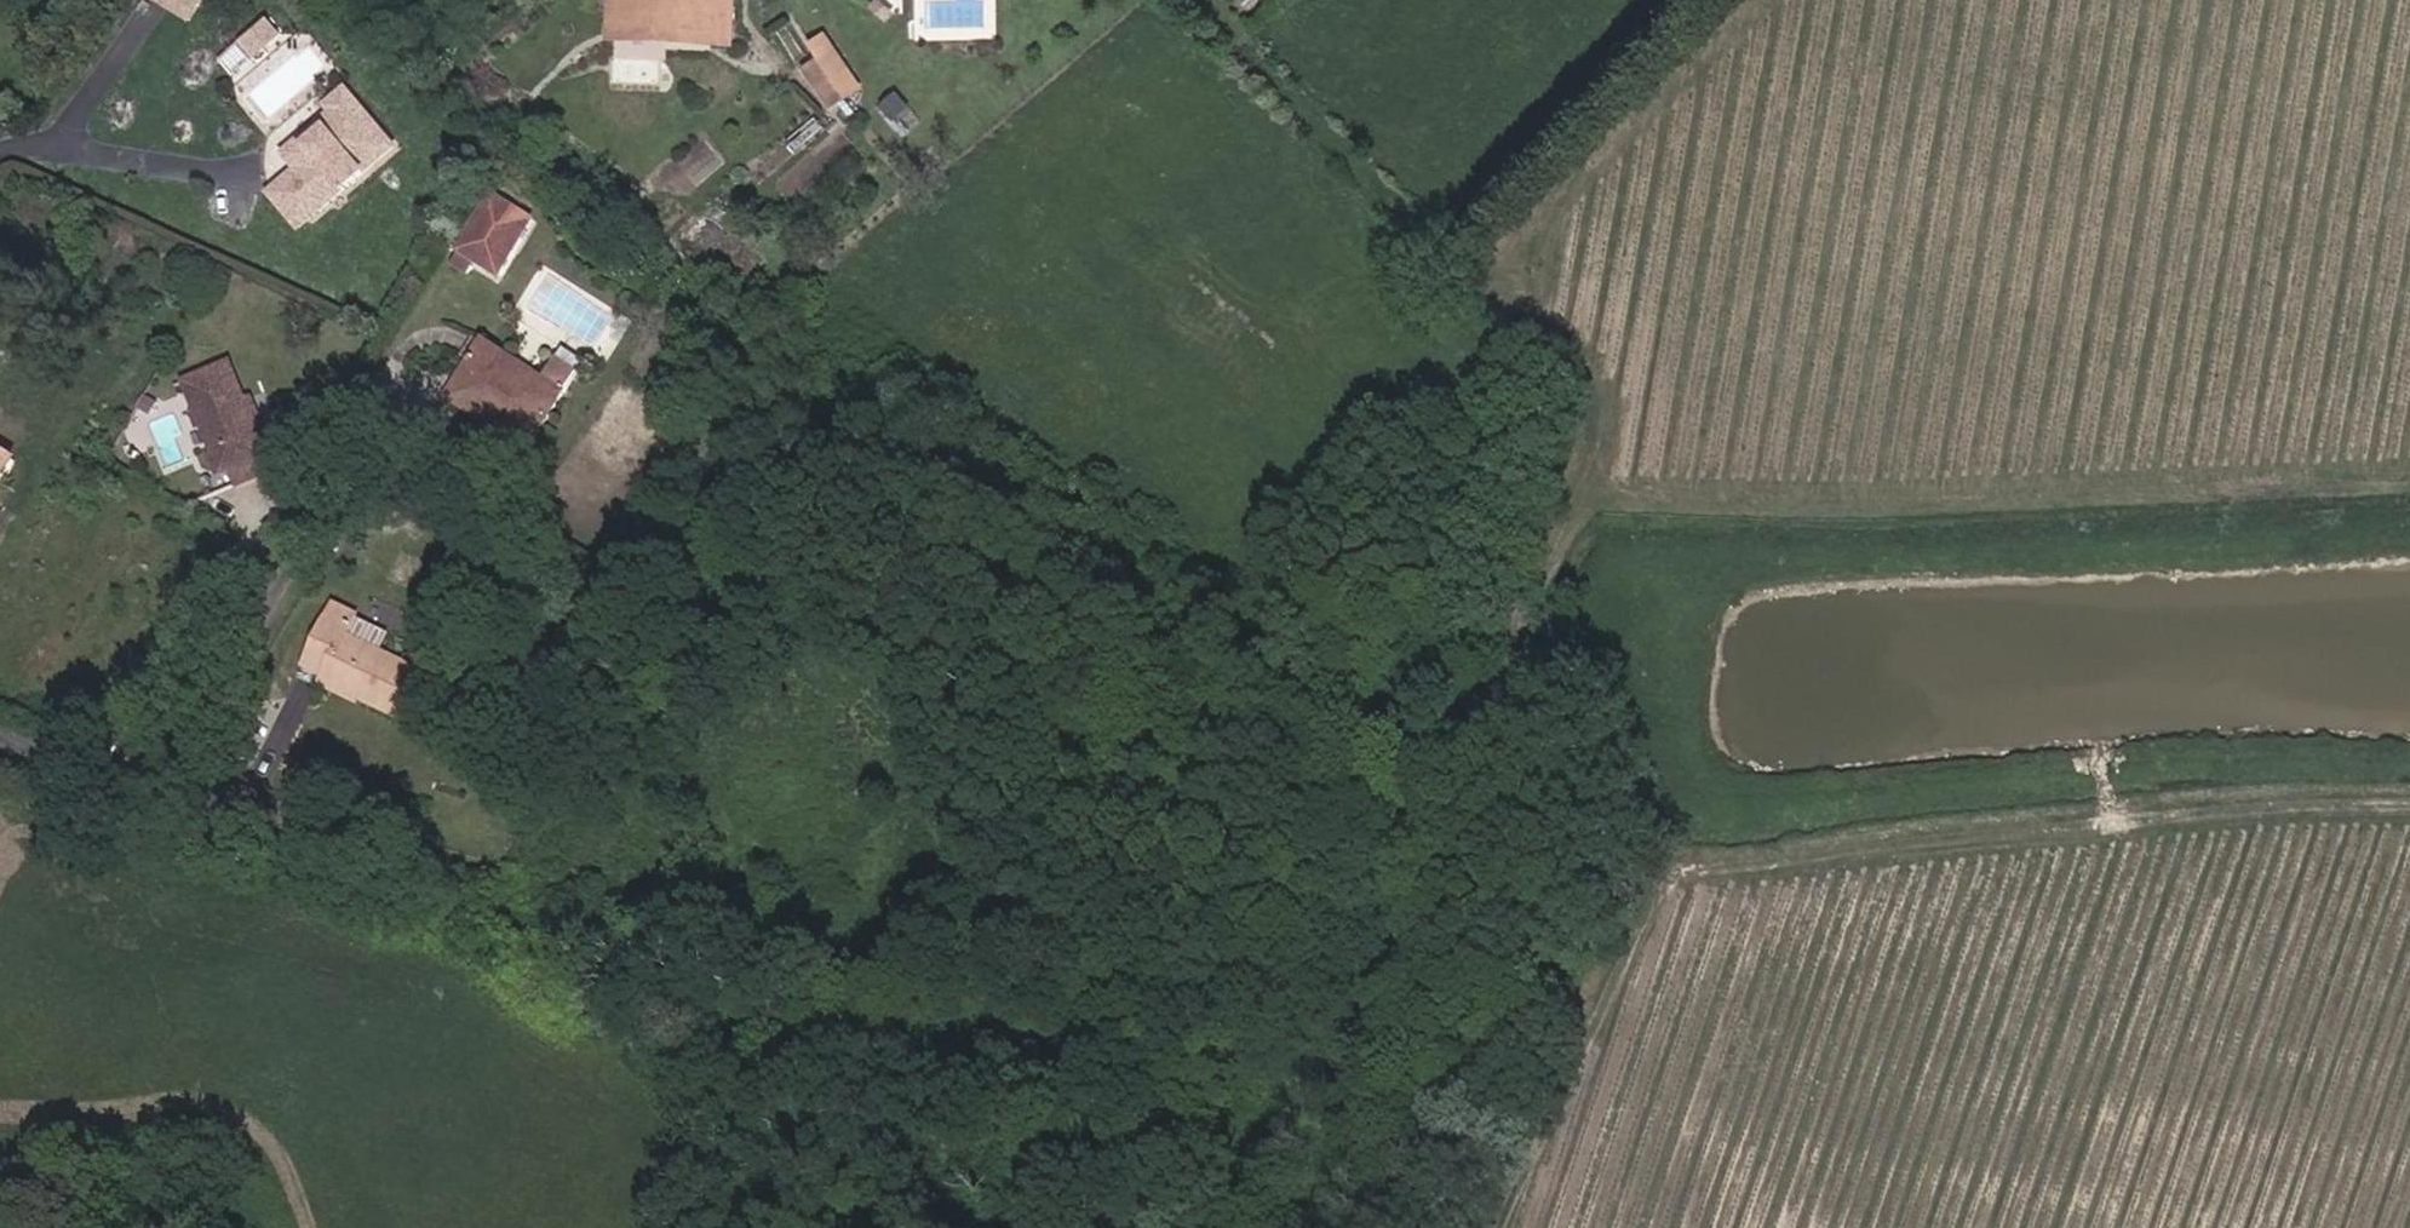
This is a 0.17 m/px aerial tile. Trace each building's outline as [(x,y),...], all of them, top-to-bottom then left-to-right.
[(202,0),(156,0),(190,21),(202,0)] [(733,0),(615,0),(614,37),(661,38),(661,44),(731,46),(733,0)] [(254,59),(280,36),(270,24),(243,47),(254,59)] [(859,86),(827,35),(813,44),(821,59),(845,96),(859,86)] [(845,96),(821,59),(806,68),(829,105),(845,96)] [(314,216),(396,148),(347,90),(328,106),(334,113),(328,118),(333,124),(306,147),(301,141),(285,155),(298,170),(285,181),(314,216)] [(314,216),(285,181),(270,194),(299,229),(314,216)] [(507,251),(528,217),(493,196),(453,263),(467,271),(474,259),(500,275),(513,254),(507,251)] [(513,254),(533,220),(528,217),(507,251),(513,254)] [(529,450),(565,394),(545,381),(485,342),(449,398),(529,450)] [(565,394),(578,374),(558,361),(545,381),(565,394)] [(266,454),(231,367),(189,384),(224,471),(233,467),(239,483),(257,476),(251,460),(266,454)] [(149,415),(158,401),(148,394),(139,408),(149,415)] [(17,461),(0,451),(0,490),(17,461)] [(420,671),(382,652),(390,634),(334,607),(306,666),(333,680),(362,693),(359,698),(398,717),(420,671)] [(362,693),(333,680),(329,688),(358,702),(359,698),(362,693)]
